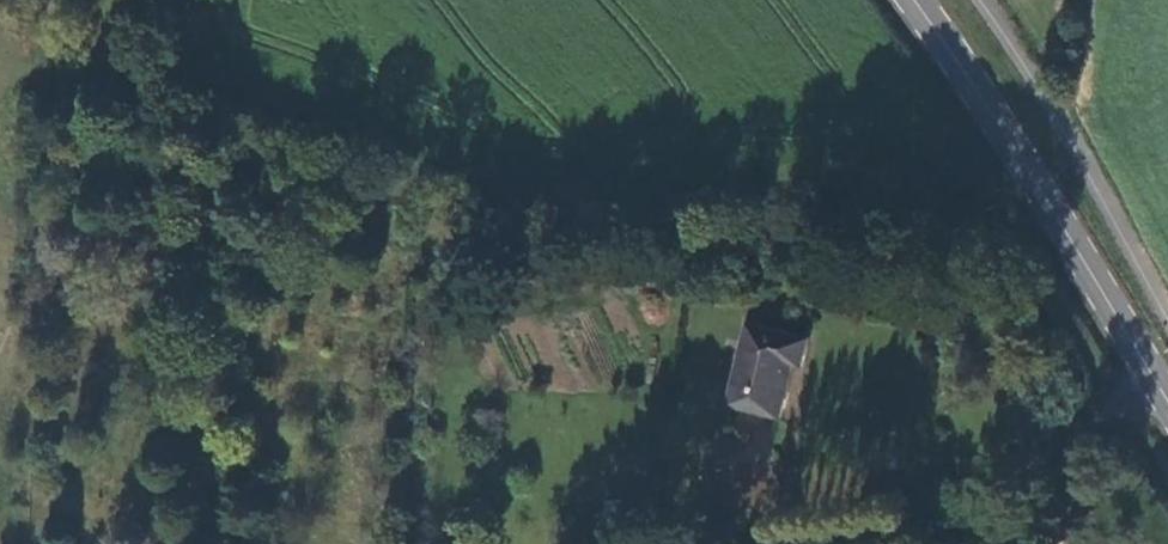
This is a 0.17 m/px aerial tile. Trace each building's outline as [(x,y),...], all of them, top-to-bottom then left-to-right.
[(719,411),(772,421),(781,371),(790,373),(796,342),(734,330),(719,411)]
